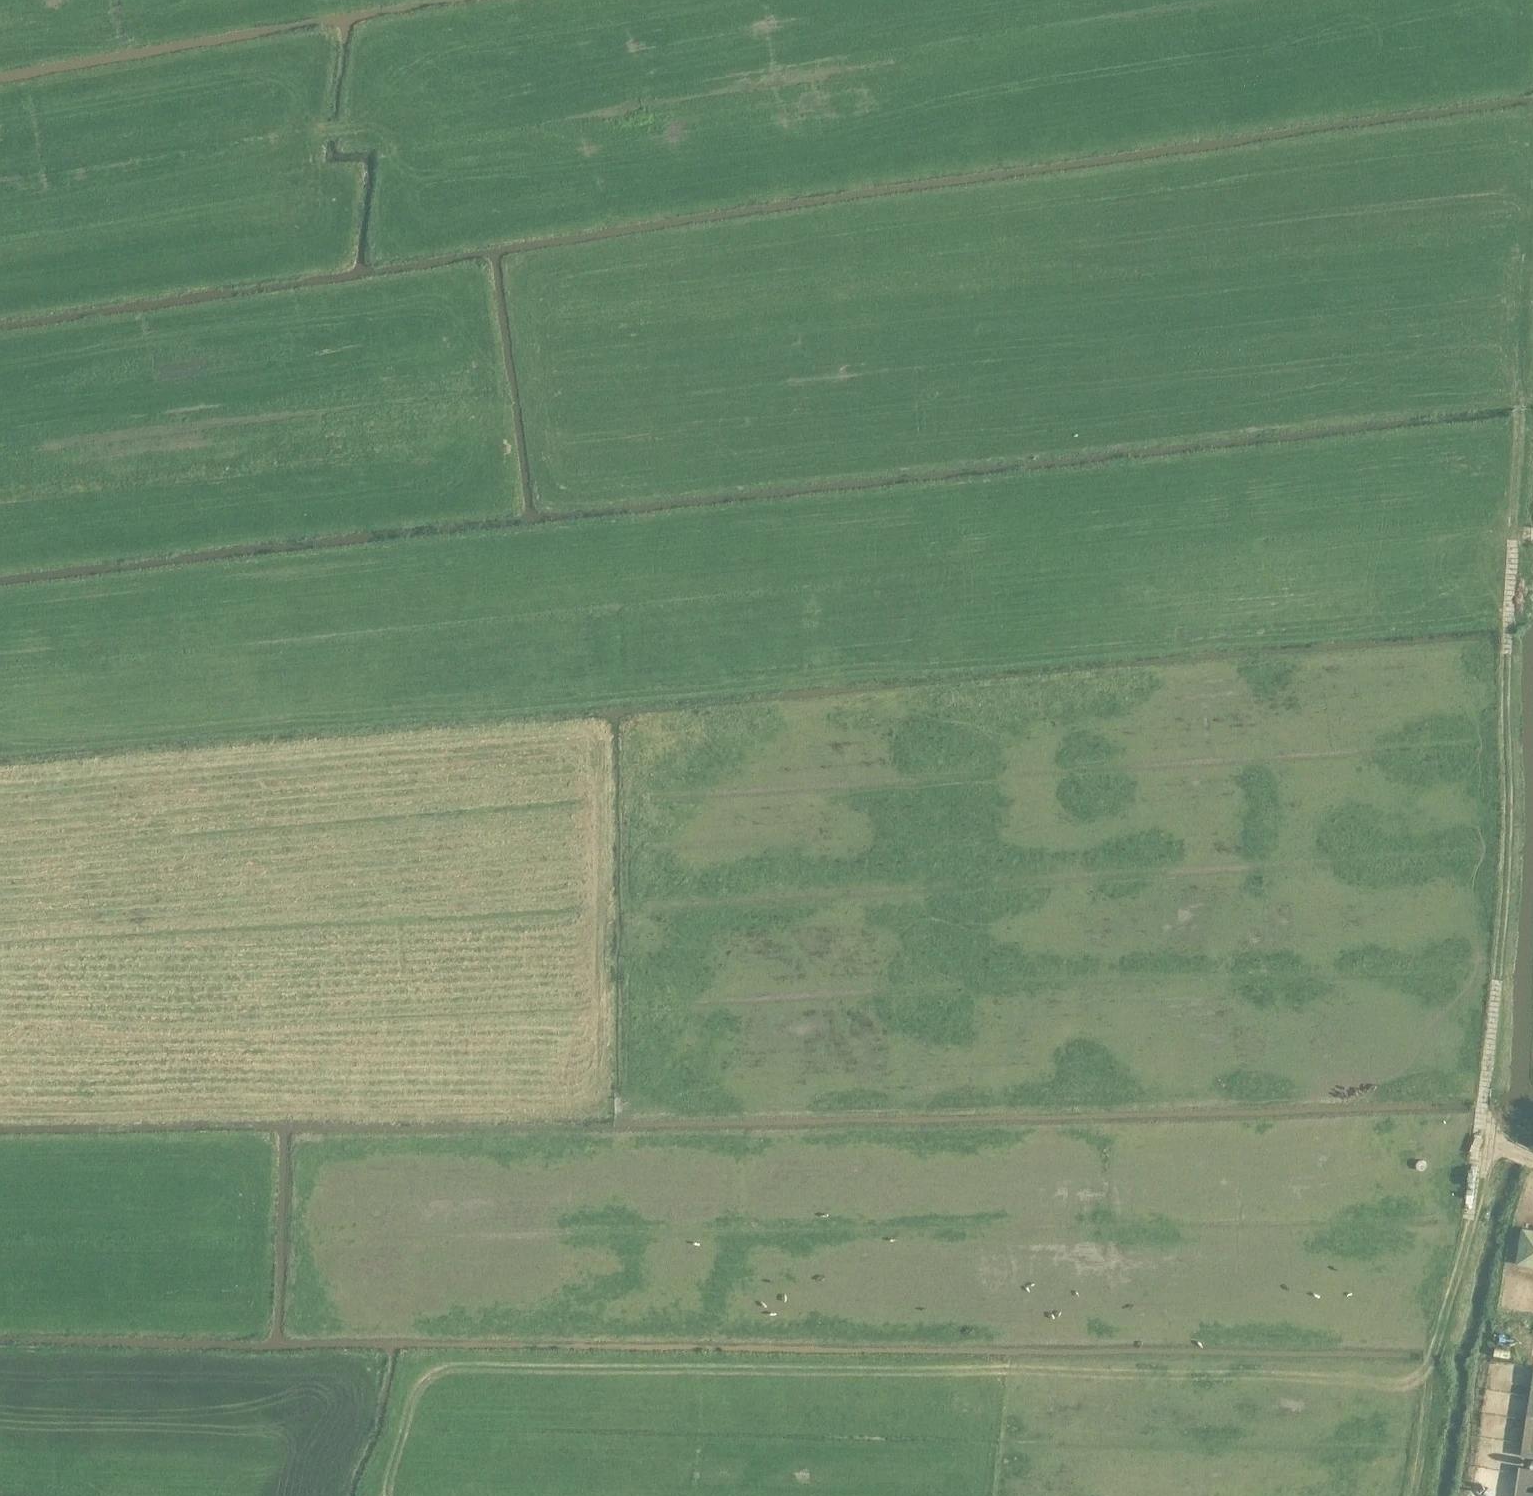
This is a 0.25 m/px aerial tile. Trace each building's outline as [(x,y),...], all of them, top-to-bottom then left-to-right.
[(1532,1264),(1532,1226),(1523,1224),(1517,1261),(1532,1264)]
